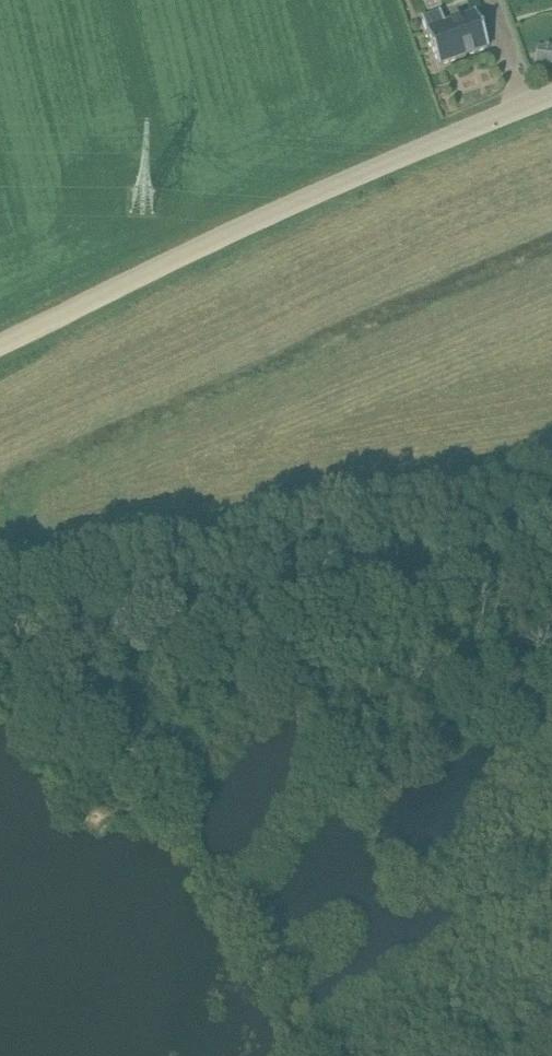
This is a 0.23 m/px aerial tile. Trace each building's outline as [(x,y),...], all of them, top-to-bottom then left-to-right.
[(422,17),(439,65),(489,47),(476,12),(445,23),(441,11),(422,17)]
